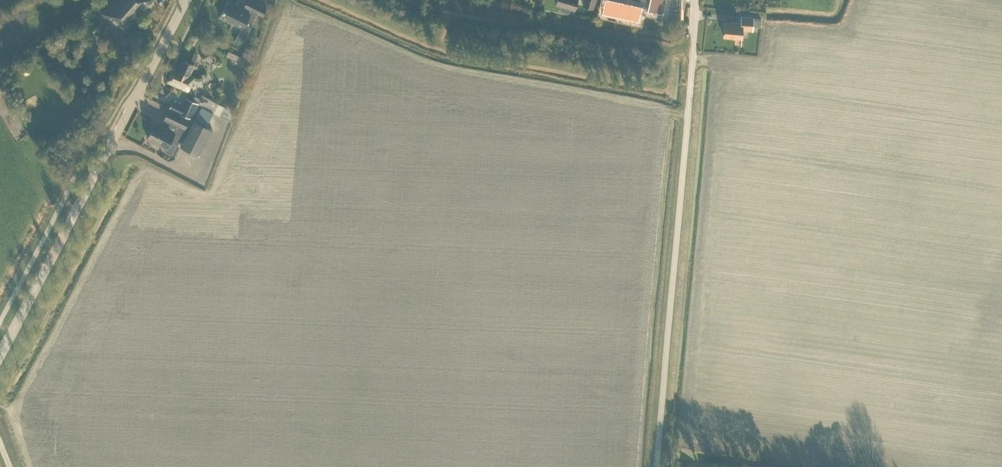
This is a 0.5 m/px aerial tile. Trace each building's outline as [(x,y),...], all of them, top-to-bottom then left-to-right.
[(102,13),(124,31),(136,17),(138,19),(153,0),(112,0),(102,13)] [(248,12),(227,1),(219,16),(241,27),(235,40),(241,43),(243,39),(244,39),(248,31),(258,12),(263,15),(266,8),(252,0),(249,7),(250,8),(248,12)] [(556,3),(561,5),(560,8),(561,10),(567,12),(570,11),(570,8),(574,9),(577,0),(557,0),(556,3)] [(594,9),(596,0),(583,0),(582,5),(594,9)] [(642,5),(647,7),(647,10),(663,13),(665,0),(604,0),(601,12),(638,21),(642,5)] [(725,23),(724,36),(739,37),(740,29),(752,29),(753,16),(741,15),(740,22),(731,22),(731,23),(725,23)] [(167,81),(188,91),(194,77),(189,75),(194,64),(183,59),(178,70),(173,67),(167,81)] [(203,94),(198,103),(231,120),(234,111),(203,94)] [(182,106),(179,111),(191,117),(198,101),(192,99),(188,109),(182,106)] [(182,134),(183,135),(185,130),(184,130),(190,119),(169,109),(164,118),(170,122),(167,129),(155,122),(147,137),(166,148),(170,140),(177,144),(182,134)] [(187,132),(185,130),(183,135),(185,136),(180,146),(199,155),(212,130),(193,120),(187,132)]
